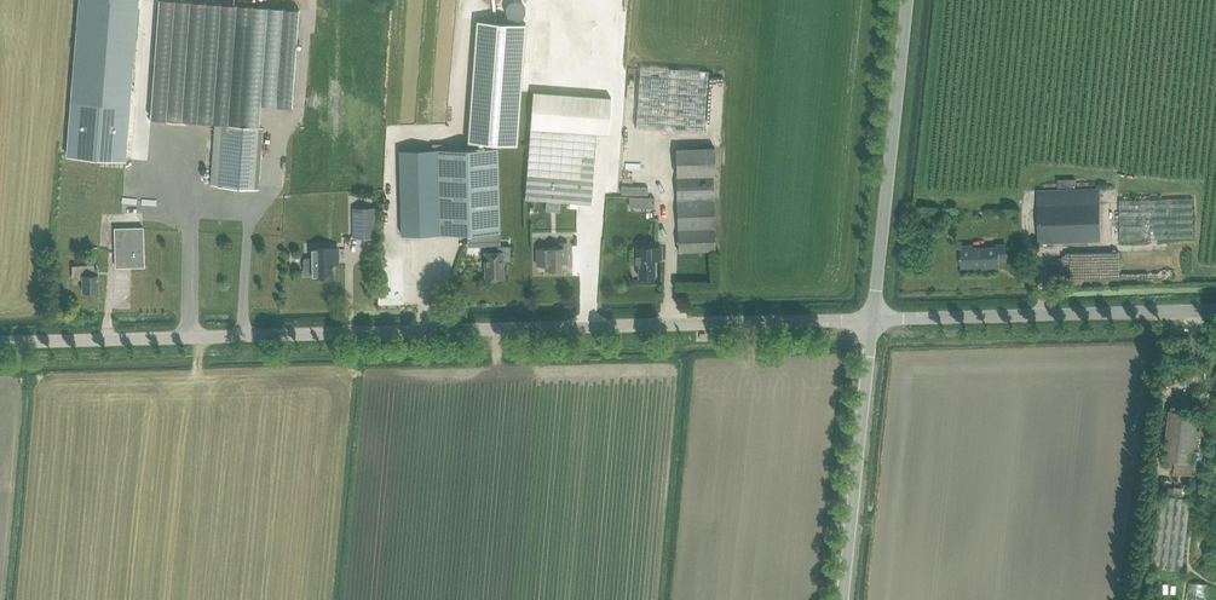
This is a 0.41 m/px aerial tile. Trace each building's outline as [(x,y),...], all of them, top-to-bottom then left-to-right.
[(67,155),(126,159),(131,91),(139,0),(79,0),(73,81),(67,155)] [(151,118),(215,123),(211,184),(256,188),(260,127),(259,126),(261,104),(292,107),(299,9),(237,4),(206,2),(178,0),(159,0),(151,118)] [(720,135),(730,14),(645,8),(636,128),(720,135)] [(477,20),(467,148),(497,147),(497,144),(517,145),(522,73),(526,23),(477,20)] [(531,93),(528,129),(596,135),(608,135),(611,99),(531,93)] [(380,116),(372,115),(372,127),(380,127),(380,116)] [(596,135),(528,129),(523,200),(591,206),(596,135)] [(467,148),(437,149),(438,191),(439,234),(500,232),(497,147),(467,148)] [(676,150),(679,252),(715,251),(713,176),(716,176),(715,148),(676,150)] [(437,149),(400,150),(401,192),(402,235),(439,234),(438,191),(437,149)] [(624,153),(624,166),(642,166),(642,152),(624,153)] [(654,198),(644,197),(644,208),(654,208),(654,198)] [(1120,200),(1121,239),(1194,237),(1193,198),(1120,200)] [(1037,206),(1039,243),(1100,240),(1099,204),(1037,206)] [(376,207),(353,207),(353,238),(376,237),(376,207)] [(114,228),(115,267),(144,266),(143,227),(114,228)] [(500,234),(466,235),(467,246),(500,245),(500,234)] [(544,271),(559,271),(559,263),(566,263),(566,243),(558,243),(558,249),(543,249),(543,250),(535,250),(535,266),(544,266),(544,271)] [(486,253),(486,277),(503,277),(503,261),(511,260),(510,246),(498,246),(498,252),(486,253)] [(961,247),(962,267),(980,267),(980,269),(998,269),(998,260),(1005,260),(1005,246),(996,246),(996,249),(973,250),(972,247),(961,247)] [(655,260),(661,260),(661,247),(645,248),(634,248),(635,269),(639,269),(639,279),(655,278),(655,260)] [(305,258),(304,259),(304,271),(306,272),(313,272),(313,276),(322,276),(322,275),(334,274),(333,263),(338,263),(338,258),(338,248),(312,248),(312,257),(305,258)] [(81,280),(81,292),(98,292),(97,269),(94,269),(94,265),(70,265),(71,280),(81,280)] [(1199,413),(1170,410),(1164,459),(1193,462),(1199,413)] [(1152,567),(1184,571),(1192,499),(1160,495),(1152,567)] [(1162,595),(1168,595),(1167,599),(1178,599),(1179,579),(1163,578),(1162,595)] [(1191,596),(1206,597),(1207,582),(1192,581),(1191,596)]
